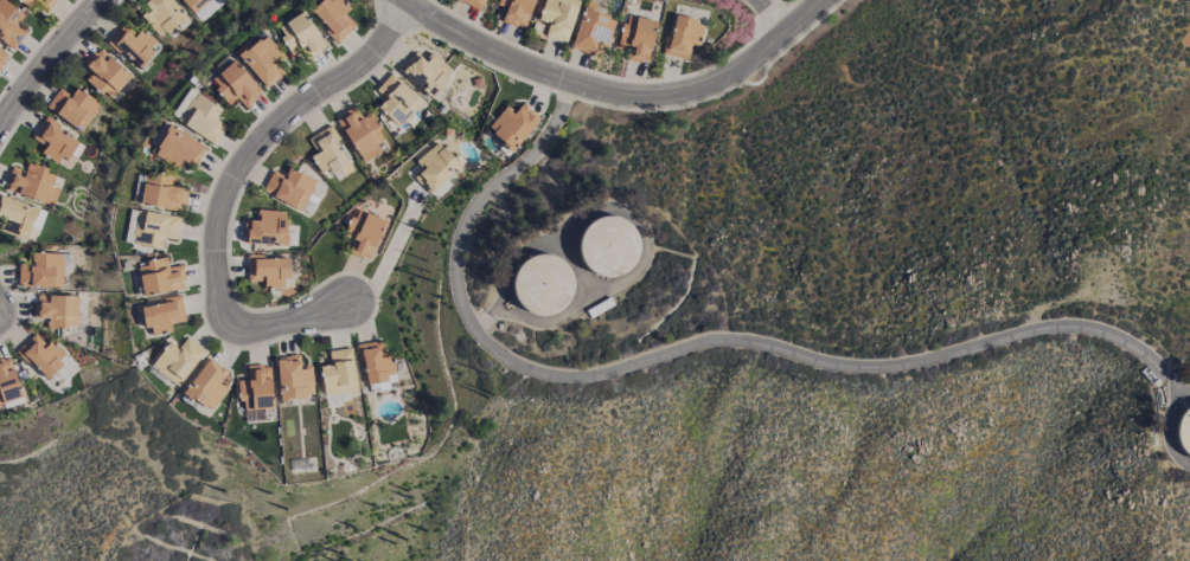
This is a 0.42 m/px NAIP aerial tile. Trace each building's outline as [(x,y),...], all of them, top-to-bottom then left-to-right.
[(17,24),(24,16),(4,0),(0,0),(0,40),(12,50),(27,32),(17,24)] [(38,1),(43,7),(51,0),(18,0),(26,10),(38,1)] [(186,15),(172,0),(144,0),(142,2),(150,10),(142,17),(161,38),(186,15)] [(192,13),(208,0),(181,0),(192,13)] [(350,9),(342,0),(324,0),(310,12),(338,42),(355,26),(344,14),(350,9)] [(479,9),(483,0),(455,0),(479,9)] [(501,20),(523,29),(534,0),(500,0),(497,6),(505,9),(501,20)] [(580,1),(576,0),(544,0),(537,21),(548,25),(545,36),(566,43),(580,1)] [(608,46),(616,19),(584,8),(571,48),(593,55),(597,42),(608,46)] [(289,50),(300,44),(306,56),(324,47),(306,11),(277,26),(289,50)] [(627,57),(651,61),(656,20),(624,16),(620,46),(629,47),(627,57)] [(141,29),(133,37),(122,27),(108,42),(137,68),(159,45),(141,29)] [(265,86),(283,69),(276,63),(284,55),(265,35),(255,43),(250,38),(234,52),(265,86)] [(88,79),(110,100),(131,77),(101,49),(87,64),(94,72),(88,79)] [(9,58),(0,50),(0,68),(9,58)] [(454,72),(433,54),(425,61),(415,52),(400,70),(431,98),(454,72)] [(263,92),(233,60),(209,83),(229,105),(236,98),(245,108),(263,92)] [(376,90),(385,99),(377,106),(399,127),(422,103),(392,73),(376,90)] [(58,89),(46,109),(84,131),(101,103),(76,88),(71,96),(58,89)] [(226,126),(215,120),(222,108),(189,89),(186,95),(188,96),(182,105),(184,107),(176,119),(216,143),(226,126)] [(515,112),(507,105),(487,128),(512,151),(539,121),(521,105),(515,112)] [(370,113),(361,118),(355,107),(336,119),(362,163),(381,152),(377,144),(386,139),(370,113)] [(61,166),(79,140),(45,118),(32,138),(45,147),(41,153),(61,166)] [(154,155),(178,167),(181,161),(192,166),(203,143),(168,126),(154,155)] [(336,180),(355,169),(329,126),(308,139),(317,155),(311,158),(320,174),(329,169),(336,180)] [(417,161),(424,168),(415,176),(432,194),(461,167),(438,141),(417,161)] [(6,191),(47,203),(56,173),(27,164),(25,172),(13,168),(6,191)] [(262,191),(301,211),(317,181),(289,167),(284,177),(273,171),(262,191)] [(141,206),(180,209),(182,188),(175,187),(176,178),(143,175),(141,206)] [(5,233),(29,239),(37,206),(2,197),(0,204),(0,218),(8,220),(5,233)] [(245,220),(244,244),(286,246),(287,212),(258,210),(257,221),(245,220)] [(384,219),(355,210),(347,238),(353,240),(349,251),(372,258),(384,219)] [(180,216),(137,211),(133,244),(164,247),(165,239),(177,241),(180,216)] [(597,214),(609,213),(620,215),(629,220),(636,228),(640,239),(640,250),(638,260),(631,270),(622,276),(612,279),(601,278),(590,275),(582,267),(576,258),(574,247),(575,237),(581,226),(588,219),(597,214)] [(18,286),(62,288),(63,254),(33,253),(32,264),(19,264),(18,286)] [(513,272),(519,264),(527,257),(538,254),(548,254),(557,258),(564,264),(570,272),(572,282),(571,291),(568,301),(562,308),(554,314),(543,315),(532,314),(524,309),(517,302),(512,292),(511,282),(513,272)] [(287,289),(288,259),(248,259),(247,282),(264,282),(263,288),(287,289)] [(143,296),(185,289),(182,265),(168,267),(167,260),(138,264),(143,296)] [(34,318),(47,319),(47,328),(78,329),(79,296),(35,295),(34,318)] [(165,305),(143,307),(147,336),(171,333),(170,323),(185,321),(181,296),(164,298),(165,305)] [(63,365),(58,360),(64,354),(51,340),(46,345),(35,334),(18,350),(46,380),(63,365)] [(206,353),(187,338),(179,347),(171,341),(151,365),(177,387),(206,353)] [(395,380),(393,356),(383,357),(382,342),(356,343),(358,361),(364,361),(366,382),(395,380)] [(323,395),(357,392),(352,348),(329,351),(331,365),(320,366),(323,395)] [(314,396),(311,368),(301,369),(299,355),(276,358),(280,400),(314,396)] [(9,356),(0,359),(0,408),(24,400),(9,356)] [(211,412),(228,389),(219,383),(227,373),(208,359),(184,392),(211,412)] [(270,365),(246,366),(247,380),(237,381),(238,401),(244,401),(244,410),(272,409),(270,365)] [(1183,412),(1189,406),(1189,457),(1186,454),(1179,447),(1176,438),(1176,428),(1178,420),(1183,412)]
